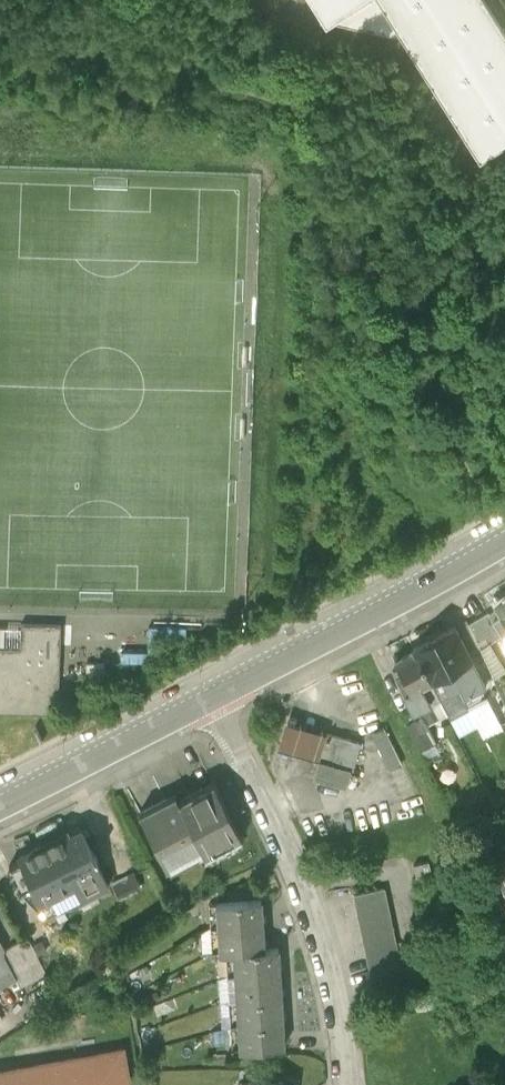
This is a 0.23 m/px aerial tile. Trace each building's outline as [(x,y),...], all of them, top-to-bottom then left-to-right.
[(325,18),(352,0),(314,0),(325,18)] [(325,18),(401,35),(479,156),(504,140),(504,32),(485,0),(352,0),(325,18)] [(497,605),(503,614),(495,619),(503,632),(504,631),(504,600),(497,605)] [(470,626),(478,642),(486,637),(491,645),(504,636),(504,635),(503,632),(495,619),(491,613),(470,626)] [(0,643),(0,708),(57,710),(61,622),(21,620),(20,644),(0,643)] [(467,648),(478,642),(470,626),(468,621),(456,627),(467,648)] [(456,627),(435,638),(462,691),(465,698),(486,686),(467,648),(456,627)] [(453,695),(462,691),(435,638),(414,647),(416,651),(431,681),(447,673),(451,682),(447,684),(453,695)] [(431,681),(416,651),(396,660),(403,674),(396,677),(416,716),(433,708),(432,706),(442,701),(431,681)] [(454,713),(462,730),(478,723),(470,706),(454,713)] [(311,775),(344,786),(357,743),(280,718),(272,743),(317,758),(311,775)] [(403,763),(386,732),(367,742),(383,773),(403,763)] [(241,839),(213,782),(178,799),(204,850),(206,856),(241,839)] [(178,799),(175,794),(141,811),(169,867),(204,850),(178,799)] [(81,827),(69,833),(67,829),(19,852),(21,856),(9,863),(21,888),(45,914),(108,883),(95,857),(97,856),(95,851),(93,852),(81,827)] [(497,859),(504,880),(504,856),(497,859)] [(430,863),(421,864),(422,875),(431,874),(430,863)] [(385,887),(353,894),(376,999),(408,992),(385,887)] [(262,901),(219,904),(220,928),(263,926),(262,901)] [(263,926),(220,928),(222,953),(236,953),(264,951),(263,926)] [(0,951),(0,954),(9,970),(15,968),(19,975),(16,977),(21,986),(46,970),(30,938),(20,943),(18,940),(3,949),(0,951)] [(264,951),(236,953),(238,976),(281,974),(280,950),(264,951)] [(16,977),(19,975),(15,968),(9,970),(0,954),(0,986),(16,977)] [(281,974),(238,976),(239,998),(282,995),(281,974)] [(282,995),(239,998),(240,1023),(284,1021),(282,995)] [(284,1021),(240,1023),(242,1051),(285,1048),(284,1021)] [(0,1070),(0,1084),(128,1084),(122,1050),(77,1057),(77,1056),(16,1066),(16,1067),(0,1070)]
